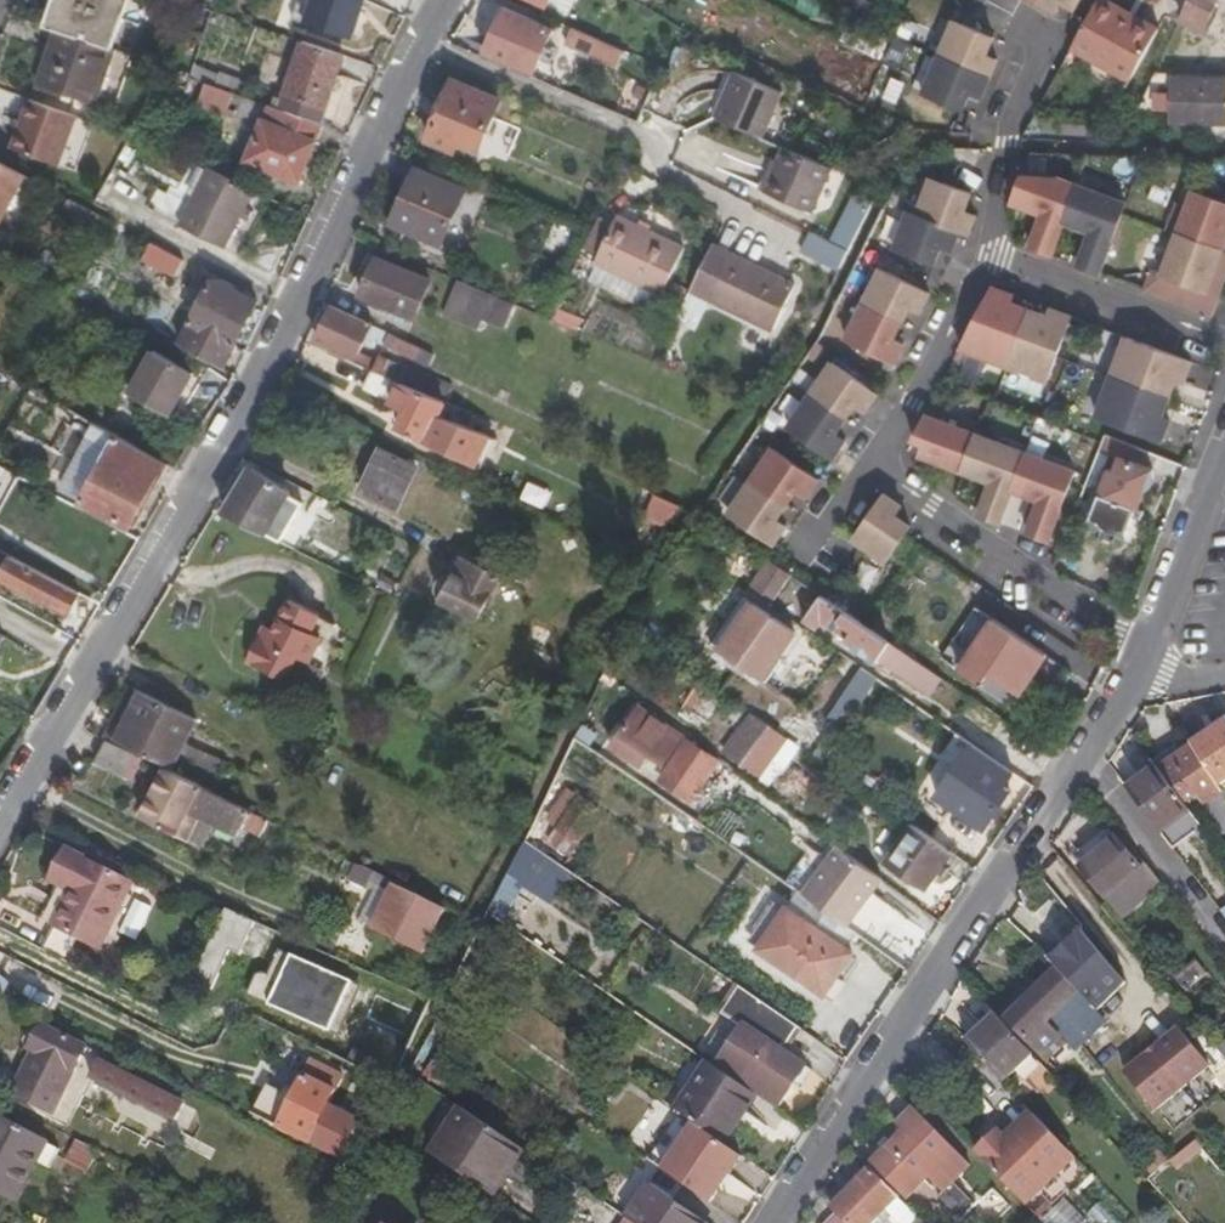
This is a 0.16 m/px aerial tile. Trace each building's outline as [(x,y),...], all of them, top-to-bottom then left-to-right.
[(59,31),(118,51),(128,20),(67,0),(59,0),(50,28),(59,31)] [(135,0),(67,0),(128,20),(135,0)] [(367,0),(314,0),(310,11),(299,7),(294,22),(352,41),(367,0)] [(568,14),(574,0),(533,0),(568,14)] [(1056,16),(1062,5),(1075,12),(1082,0),(1027,0),(1056,16)] [(1073,49),(1130,80),(1153,37),(1117,17),(1120,12),(1099,0),(1073,49)] [(1183,22),(1202,31),(1216,0),(1193,0),(1183,22)] [(508,11),(489,53),(536,74),(554,30),(508,11)] [(1156,31),(1120,12),(1117,17),(1153,37),(1156,31)] [(993,41),(961,28),(954,25),(925,97),(929,98),(964,112),(971,95),(981,100),(997,63),(986,58),(993,41)] [(564,39),(599,54),(604,45),(569,29),(564,39)] [(100,105),(118,51),(59,31),(42,89),(100,105)] [(707,48),(691,39),(673,72),(691,79),(707,48)] [(323,124),(345,59),(303,45),(282,109),(323,124)] [(624,64),(628,56),(604,45),(599,54),(624,64)] [(1175,78),(1152,80),(1136,113),(1177,111),(1177,120),(1224,119),(1224,71),(1176,73),(1175,78)] [(715,119),(760,138),(779,94),(735,74),(715,119)] [(456,87),(429,147),(454,158),(459,149),(478,158),(501,107),(456,87)] [(233,110),(239,93),(226,89),(220,105),(233,110)] [(248,96),(239,93),(233,110),(241,113),(248,96)] [(76,115),(30,98),(7,145),(53,162),(76,115)] [(301,185),(327,125),(323,124),(282,109),(253,98),(246,115),(267,124),(251,162),(301,185)] [(1102,130),(1031,127),(1024,140),(1102,143),(1102,130)] [(787,153),(767,197),(812,217),(832,172),(787,153)] [(24,180),(0,166),(0,224),(24,180)] [(225,245),(256,190),(211,168),(209,167),(179,223),(225,245)] [(416,176),(390,231),(439,253),(465,198),(416,176)] [(968,191),(928,176),(915,212),(906,209),(892,246),(932,261),(939,244),(950,248),(957,228),(966,231),(973,213),(962,208),(968,191)] [(1123,208),(1091,197),(1053,184),(1018,176),(1007,205),(1040,220),(1028,253),(1049,261),(1061,227),(1074,232),(1088,237),(1077,271),(1097,278),(1123,208)] [(168,216),(177,193),(157,186),(148,209),(168,216)] [(1210,200),(1189,193),(1184,209),(1174,205),(1164,233),(1174,237),(1160,276),(1150,273),(1143,294),(1170,303),(1209,317),(1216,297),(1204,293),(1212,272),(1223,276),(1224,272),(1224,189),(1220,204),(1210,200)] [(843,270),(865,207),(846,201),(832,240),(809,232),(801,255),(843,270)] [(593,264),(667,298),(689,252),(614,217),(593,264)] [(717,246),(692,298),(774,336),(798,284),(717,246)] [(183,261),(175,276),(198,289),(207,273),(183,261)] [(362,297),(383,307),(379,315),(409,329),(429,284),(378,261),(362,297)] [(880,268),(841,336),(889,363),(899,344),(889,338),(907,307),(917,313),(928,295),(880,268)] [(214,280),(177,343),(222,369),(258,303),(214,280)] [(501,329),(511,305),(491,297),(457,282),(442,317),(477,331),(481,321),(501,329)] [(1045,314),(1036,311),(1008,300),(1011,292),(990,284),(959,346),(1010,365),(1045,379),(1069,315),(1048,306),(1045,314)] [(575,319),(547,307),(540,318),(570,330),(575,319)] [(332,355),(368,370),(405,385),(412,370),(381,356),(378,360),(362,353),(366,345),(372,348),(375,342),(418,361),(423,349),(333,308),(319,340),(335,348),(332,355)] [(1189,360),(1154,346),(1123,335),(1094,414),(1123,425),(1160,439),(1168,418),(1160,415),(1174,378),(1181,381),(1189,360)] [(176,415),(197,367),(149,345),(128,393),(176,415)] [(437,355),(423,349),(418,361),(431,367),(437,355)] [(830,364),(787,429),(832,459),(844,441),(834,435),(854,405),(864,412),(876,394),(830,364)] [(405,385),(368,370),(361,386),(403,408),(394,427),(470,464),(484,436),(446,418),(434,412),(439,399),(405,385)] [(451,404),(439,399),(434,412),(446,418),(451,404)] [(1071,471),(978,434),(924,412),(912,436),(923,441),(919,452),(961,469),(990,481),(977,513),(998,521),(1011,489),(1037,500),(1024,532),(1045,541),(1071,471)] [(130,526),(165,463),(91,422),(82,437),(95,444),(67,493),(83,501),(130,526)] [(773,449),(729,514),(774,545),(786,527),(776,520),(796,491),(806,497),(818,480),(773,449)] [(417,471),(381,453),(361,490),(398,508),(417,471)] [(1119,457),(1103,496),(1136,507),(1152,468),(1119,457)] [(255,473),(230,523),(267,540),(292,492),(255,473)] [(521,499),(545,508),(552,490),(528,481),(521,499)] [(652,494),(645,519),(666,526),(674,501),(652,494)] [(885,563),(904,535),(909,528),(894,516),(901,506),(884,494),(871,512),(853,539),(885,563)] [(435,591),(437,595),(438,598),(478,619),(489,602),(492,604),(498,594),(493,591),(499,578),(480,568),(482,561),(465,553),(452,578),(442,578),(438,581),(436,586),(435,591)] [(11,560),(0,554),(0,580),(11,560)] [(775,601),(793,575),(767,558),(749,584),(775,601)] [(78,596),(11,560),(0,580),(66,616),(78,596)] [(889,642),(863,625),(821,596),(804,620),(817,628),(824,618),(835,626),(839,620),(848,625),(843,632),(849,636),(846,640),(876,661),(877,658),(889,642)] [(739,662),(801,704),(811,689),(763,658),(787,622),(758,601),(725,648),(741,659),(739,662)] [(268,644),(261,640),(248,664),(284,683),(297,659),(307,665),(320,641),(309,635),(317,619),(289,604),(274,633),(268,644)] [(990,618),(957,669),(1011,709),(1045,653),(990,618)] [(261,640),(268,644),(274,633),(267,628),(261,640)] [(928,694),(940,678),(889,642),(877,658),(928,694)] [(876,678),(861,668),(840,696),(856,707),(876,678)] [(142,697),(135,693),(111,741),(118,744),(142,697)] [(825,719),(833,724),(840,729),(856,707),(840,696),(825,719)] [(197,724),(142,697),(118,744),(172,772),(197,724)] [(671,758),(686,736),(643,706),(612,750),(640,770),(656,748),(671,758)] [(745,713),(723,757),(770,780),(791,736),(745,713)] [(1188,742),(1215,782),(1224,775),(1224,718),(1224,717),(1188,742)] [(1200,800),(1219,787),(1215,782),(1188,742),(1152,766),(1181,802),(1195,793),(1200,800)] [(131,784),(144,761),(108,743),(96,766),(131,784)] [(691,744),(666,781),(697,803),(707,791),(693,781),(710,757),(691,744)] [(208,761),(200,774),(220,784),(227,772),(208,761)] [(1158,829),(1185,807),(1181,802),(1152,766),(1150,763),(1124,784),(1158,829)] [(954,802),(951,805),(977,823),(979,820),(985,823),(1008,791),(972,765),(949,798),(954,802)] [(167,773),(144,819),(186,840),(199,816),(220,827),(232,833),(238,836),(243,827),(261,836),(268,823),(167,773)] [(581,798),(561,827),(579,840),(601,811),(581,798)] [(973,828),(977,823),(951,805),(947,810),(973,828)] [(940,858),(949,845),(910,818),(882,860),(922,885),(935,866),(939,869),(944,861),(940,858)] [(229,839),(232,833),(220,827),(217,833),(229,839)] [(1102,894),(1138,867),(1114,836),(1078,863),(1102,894)] [(881,872),(841,843),(838,841),(800,891),(843,923),(881,872)] [(66,891),(49,925),(91,946),(124,881),(64,854),(50,882),(66,891)] [(347,881),(368,889),(376,871),(354,862),(347,881)] [(1118,916),(1160,884),(1143,863),(1138,867),(1102,894),(1118,916)] [(396,886),(372,932),(397,945),(421,898),(396,886)] [(139,940),(152,905),(133,897),(120,932),(139,940)] [(1069,937),(1082,925),(1062,904),(1050,916),(1069,937)] [(783,905),(774,917),(839,965),(849,951),(783,905)] [(822,992),(839,965),(774,917),(753,945),(822,992)] [(1057,965),(1076,987),(1092,1006),(1124,979),(1081,929),(1050,958),(1057,965)] [(329,1035),(353,983),(282,952),(269,977),(264,974),(257,975),(248,997),(329,1035)] [(1060,1040),(1043,1020),(1076,987),(1057,965),(1040,981),(1045,987),(1010,1019),(1042,1056),(1060,1040)] [(1214,1046),(1160,979),(1135,999),(1224,1110),(1224,1060),(1214,1046)] [(789,1050),(803,1028),(740,986),(722,1012),(742,1026),(717,1064),(778,1103),(806,1062),(789,1050)] [(1068,1049),(1079,1040),(1103,1019),(1092,1006),(1076,987),(1043,1020),(1060,1040),(1068,1049)] [(1012,1069),(1030,1051),(993,1010),(961,1041),(1000,1081),(1012,1069)] [(1146,1120),(1174,1152),(1176,1154),(1199,1134),(1103,1019),(1079,1040),(1110,1075),(1140,1112),(1146,1120)] [(390,1026),(381,1043),(392,1049),(401,1032),(390,1026)] [(139,1092),(148,1076),(103,1053),(100,1059),(43,1031),(41,1035),(35,1032),(26,1048),(30,1051),(28,1057),(31,1059),(21,1078),(61,1098),(77,1068),(92,1075),(96,1070),(139,1092)] [(1214,1046),(1224,1060),(1224,1037),(1214,1046)] [(694,1124),(720,1143),(753,1092),(710,1063),(685,1100),(677,1112),(679,1114),(694,1124)] [(311,1085),(303,1081),(278,1131),(307,1146),(324,1112),(340,1080),(323,1072),(319,1080),(315,1078),(311,1085)] [(677,1112),(685,1100),(655,1079),(647,1091),(677,1112)] [(897,1123),(904,1130),(955,1183),(971,1167),(912,1107),(897,1123)] [(508,1182),(527,1153),(465,1111),(434,1158),(496,1199),(508,1182)] [(367,1132),(324,1112),(307,1146),(351,1165),(367,1132)] [(995,1131),(973,1152),(1008,1188),(1013,1182),(1029,1198),(1067,1162),(1051,1146),(1058,1140),(1031,1112),(1003,1139),(995,1131)] [(660,1172),(694,1124),(679,1114),(645,1161),(660,1172)] [(12,1202),(32,1162),(42,1142),(0,1120),(0,1196),(12,1202)] [(720,1143),(694,1124),(660,1172),(707,1205),(720,1186),(716,1183),(736,1154),(720,1143)] [(975,1203),(955,1183),(904,1130),(872,1161),(906,1194),(927,1174),(941,1188),(934,1195),(963,1222),(969,1217),(965,1213),(975,1203)] [(1073,1156),(1058,1140),(1051,1146),(1067,1162),(1073,1156)] [(84,1171),(94,1152),(73,1141),(64,1160),(84,1171)] [(47,1169),(57,1150),(42,1142),(32,1162),(47,1169)] [(525,1181),(539,1161),(527,1153),(508,1182),(525,1193),(531,1185),(525,1181)] [(870,1168),(830,1207),(836,1213),(827,1222),(869,1222),(884,1208),(900,1222),(926,1222),(870,1168)] [(1023,1204),(1029,1198),(1013,1182),(1008,1188),(1023,1204)] [(625,1220),(630,1222),(703,1222),(648,1186),(625,1220)] [(990,1189),(980,1204),(999,1216),(1009,1201),(990,1189)] [(1042,1222),(1078,1222),(1083,1219),(1062,1197),(1039,1219),(1042,1222)] [(1099,1222),(1120,1222),(1103,1203),(1090,1214),(1099,1222)]
